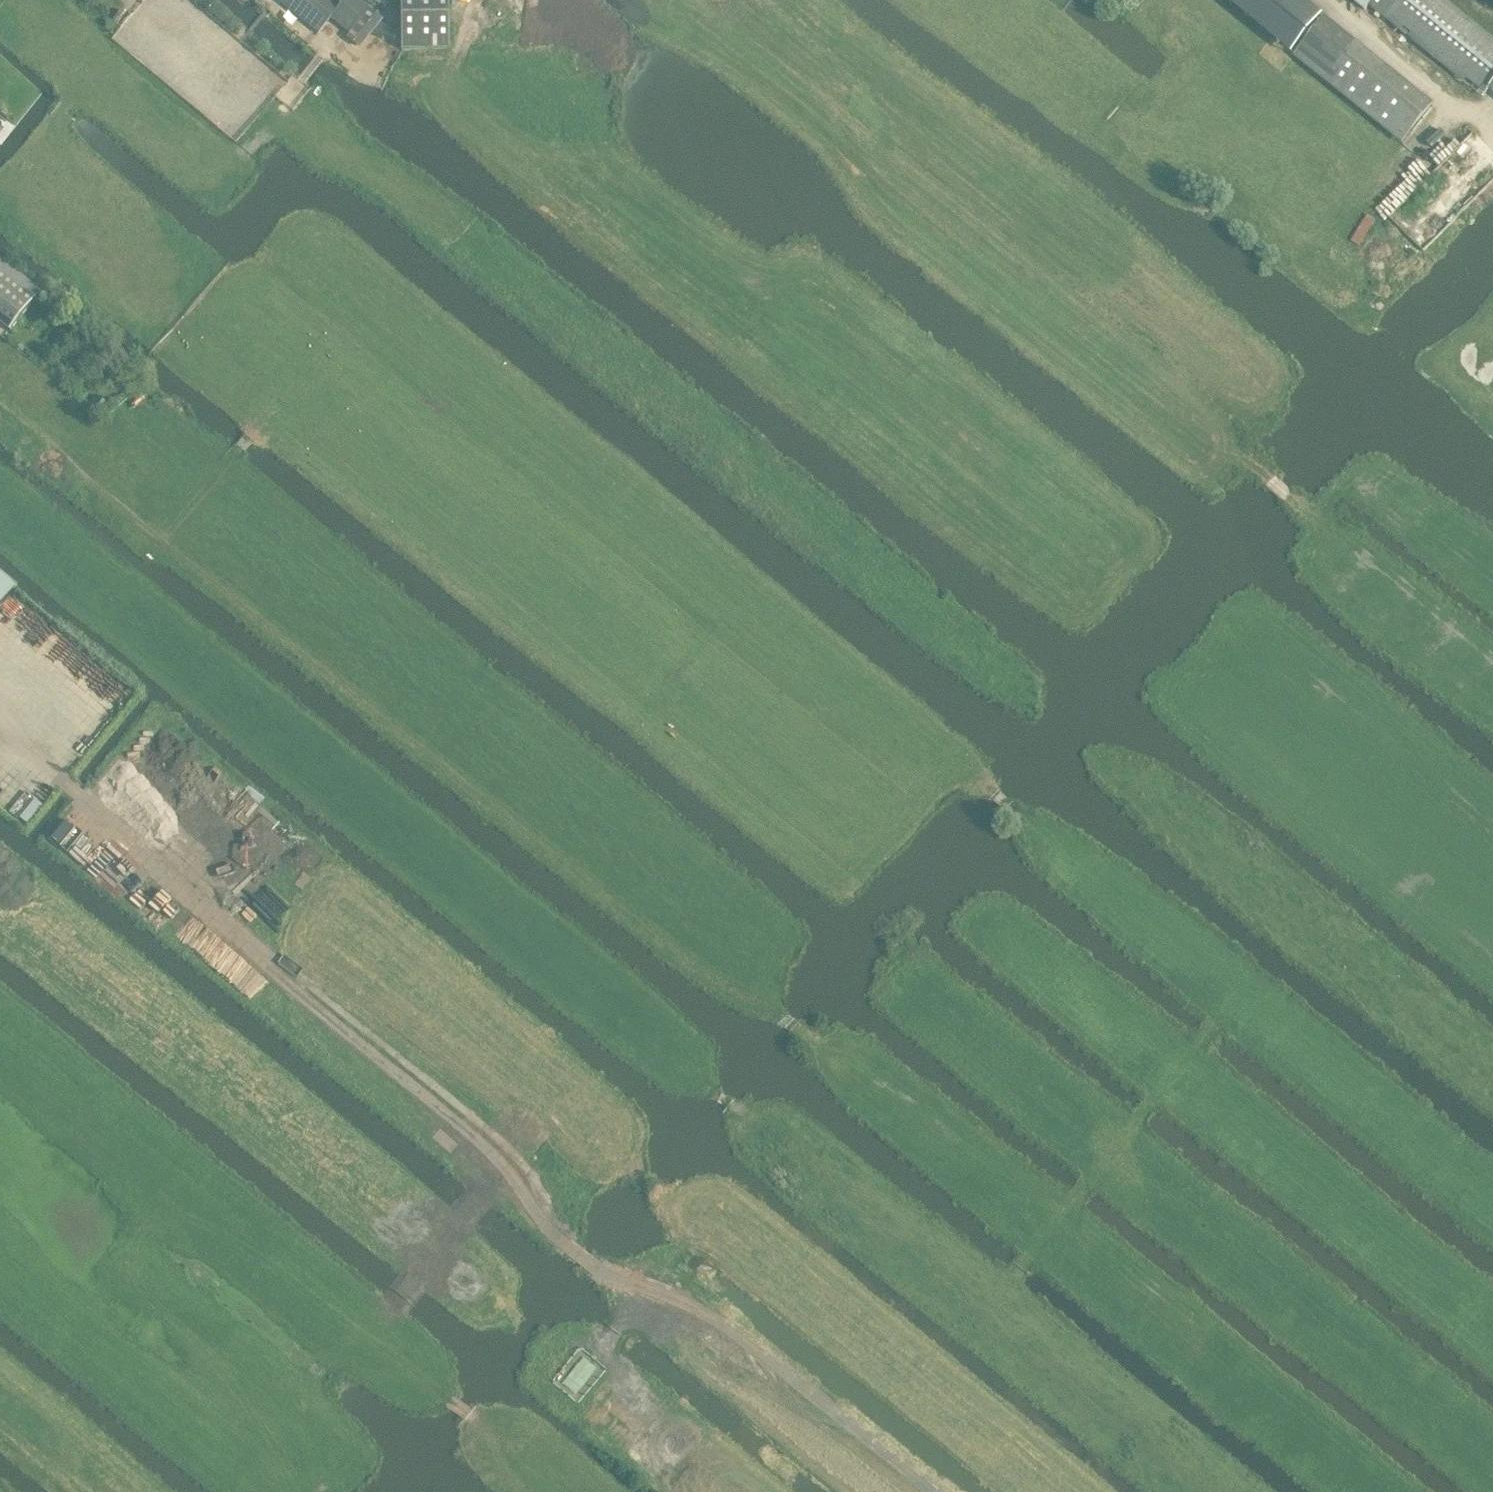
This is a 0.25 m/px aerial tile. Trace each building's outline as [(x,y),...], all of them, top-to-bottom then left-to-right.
[(375,24),(380,18),(358,0),(346,0),(342,5),(335,0),(283,0),(281,2),(318,33),(329,20),(359,44),(375,24)] [(401,25),(401,50),(450,49),(449,0),(425,0),(401,0),(401,25)] [(1364,11),(1369,5),(1402,32),(1429,0),(1350,0),(1364,11)] [(9,333),(40,295),(40,294),(0,261),(0,326),(9,333)] [(16,588),(0,575),(0,607),(16,588)]
